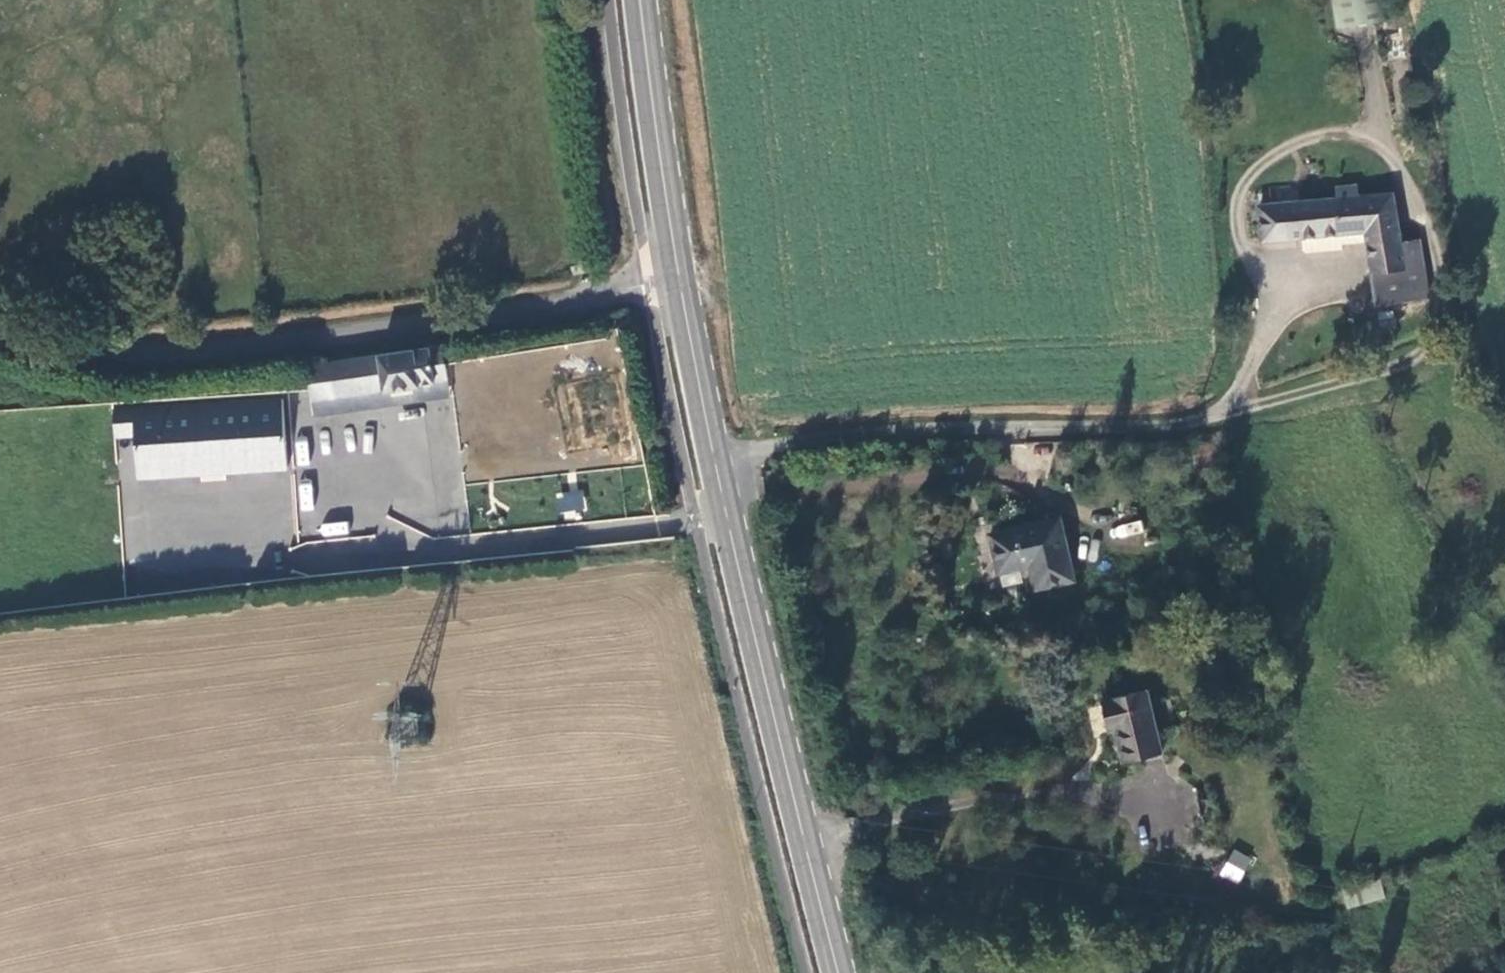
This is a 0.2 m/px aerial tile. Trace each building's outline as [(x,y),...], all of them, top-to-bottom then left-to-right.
[(1391,0),(1334,0),(1339,28),(1394,19),(1391,0)] [(1432,297),(1431,294),(1422,240),(1404,243),(1395,194),(1360,196),(1360,186),(1340,189),(1341,199),(1259,204),(1263,240),(1302,237),(1366,232),(1368,243),(1379,307),(1432,297)] [(1366,232),(1302,237),(1303,249),(1307,253),(1343,250),(1343,245),(1368,243),(1366,232)] [(592,262),(574,267),(576,278),(594,273),(592,262)] [(331,360),(334,395),(385,389),(386,391),(422,386),(421,384),(438,382),(432,347),(432,345),(380,352),(380,354),(331,360)] [(288,469),(283,398),(134,408),(138,478),(288,469)] [(556,513),(584,512),(583,491),(555,492),(556,513)] [(1030,568),(1035,590),(1078,580),(1062,514),(987,531),(998,575),(1030,568)] [(323,535),(347,533),(346,522),(322,524),(323,535)] [(1115,730),(1123,763),(1165,753),(1150,687),(1101,698),(1108,731),(1115,730)] [(1231,848),(1219,875),(1239,885),(1252,858),(1231,848)]
